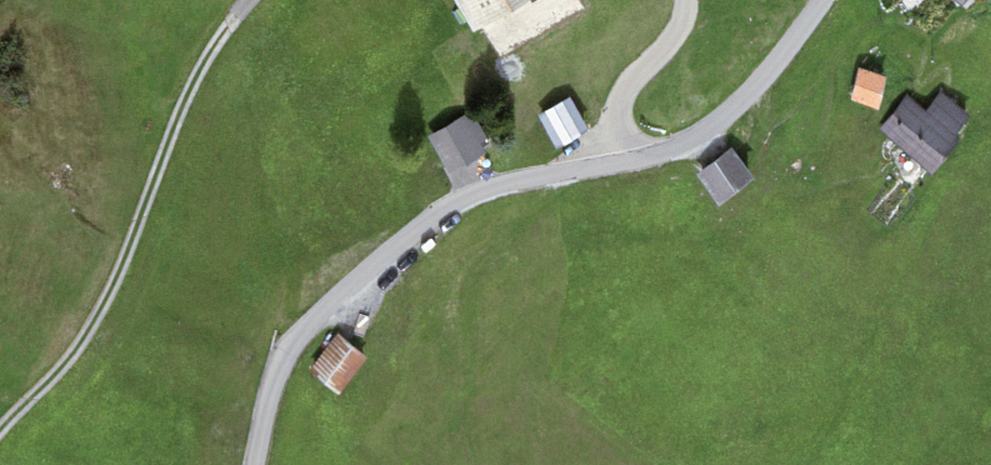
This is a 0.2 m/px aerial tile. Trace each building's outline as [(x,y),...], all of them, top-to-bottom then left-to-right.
[(473,32),(527,0),(454,0),(473,32)] [(887,76),(859,69),(850,101),(878,109),(887,76)] [(907,96),(880,131),(933,173),(960,138),(956,134),(971,115),(942,92),(926,111),(907,96)] [(570,97),(538,115),(557,149),(590,130),(570,97)] [(472,111),(426,137),(448,175),(487,152),(481,142),(488,138),(472,111)] [(732,147),(696,174),(719,205),(755,178),(732,147)] [(368,358),(338,334),(309,372),(338,395),(368,358)]
